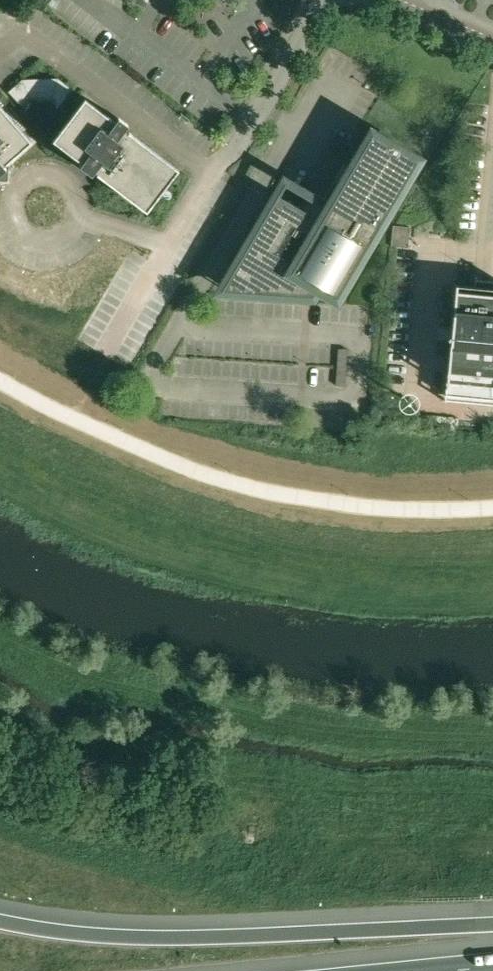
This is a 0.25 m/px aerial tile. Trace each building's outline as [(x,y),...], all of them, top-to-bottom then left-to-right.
[(86,98),(53,140),(83,162),(95,171),(147,211),(179,169),(86,98)] [(32,141),(0,105),(0,169),(32,141)] [(329,294),(341,291),(414,167),(411,155),(380,137),(368,140),(321,219),(285,198),(274,201),(226,282),(230,294),(306,296),(313,284),(329,294)] [(398,248),(408,249),(409,240),(410,229),(393,227),(391,248),(398,248)] [(473,278),(472,291),(455,289),(445,395),(492,399),(492,280),(485,279),(473,278)]
